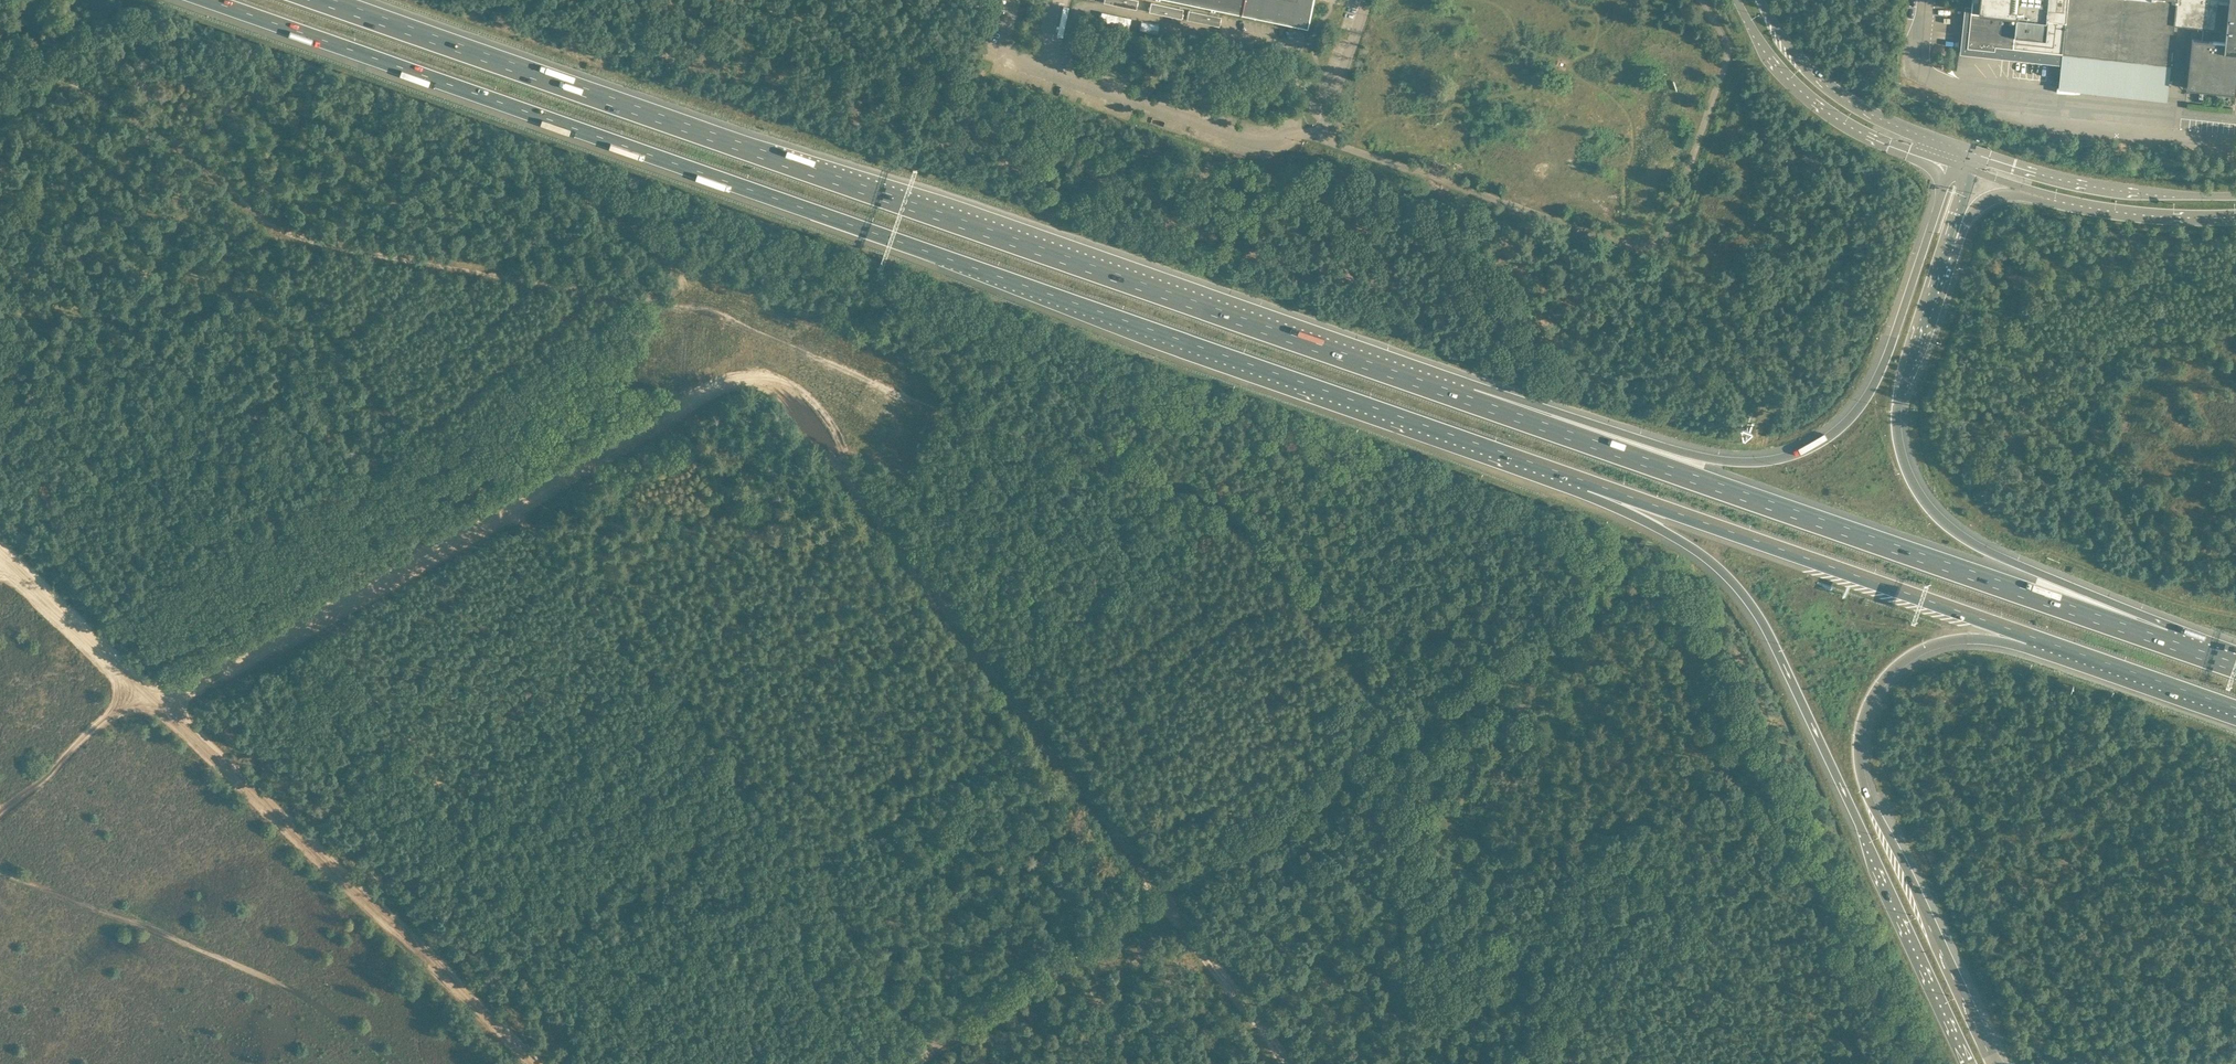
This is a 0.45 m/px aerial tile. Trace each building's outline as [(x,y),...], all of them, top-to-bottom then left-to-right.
[(1307,28),(1313,0),(1173,0),(1307,28)] [(2170,64),(2171,65),(2175,24),(2191,26),(2204,27),(2203,39),(2192,38),(2187,87),(2235,92),(2235,0),(1973,0),(1972,5),(1972,11),(1998,14),(1997,28),(1988,27),(1987,35),(1969,33),(1968,48),(1996,50),(1996,46),(2014,48),(2013,57),(2028,59),(2029,50),(2118,59),(2170,64)]
